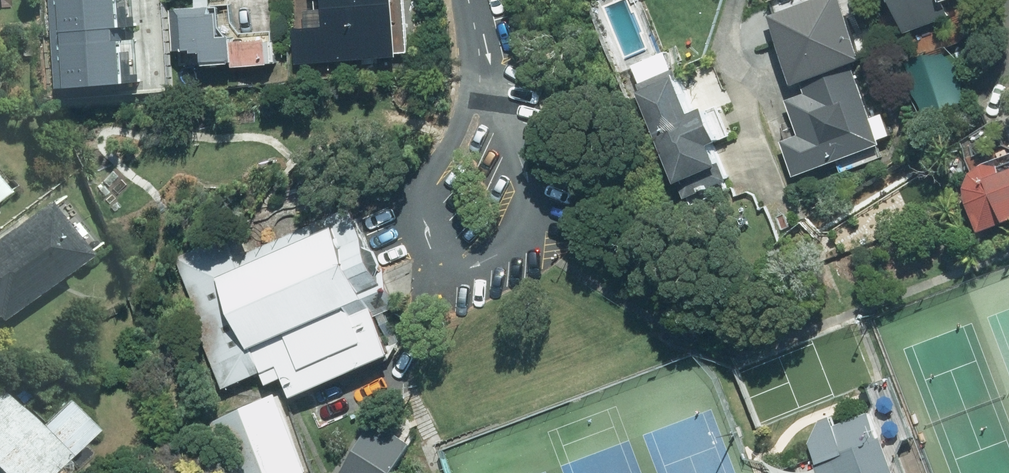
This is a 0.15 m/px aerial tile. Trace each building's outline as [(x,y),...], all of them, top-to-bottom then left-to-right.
[(51,85),(124,82),(120,0),(47,0),(51,85)] [(301,62),(407,53),(403,0),(328,0),(330,26),(298,29),(301,62)] [(799,174),(842,159),(846,170),(889,154),(855,63),(869,58),(847,0),(806,0),(807,3),(777,14),(803,84),(809,82),(812,90),(791,98),(804,134),(786,140),(799,174)] [(910,33),(955,16),(949,0),(897,0),(910,33)] [(229,3),(177,7),(180,49),(202,48),(202,50),(212,50),(213,61),(240,59),(240,65),(278,63),(276,38),(244,40),(243,35),(231,36),(229,3)] [(969,100),(969,62),(949,49),(911,63),(931,116),(969,102),(968,100),(969,100)] [(688,73),(649,89),(693,197),(738,179),(722,141),(731,138),(718,106),(704,112),(688,73)] [(986,231),(1008,222),(1008,156),(978,168),(970,190),(986,231)] [(325,159),(155,228),(211,364),(275,338),(289,371),(394,328),(339,195),(325,159)] [(0,235),(0,321),(85,258),(44,202),(0,235)] [(286,390),(221,420),(246,472),(325,472),(286,390)] [(92,433),(63,403),(35,429),(0,392),(0,472),(49,472),(92,433)] [(826,472),(899,472),(873,411),(811,436),(826,472)] [(343,472),(396,472),(414,442),(375,419),(343,472)]
